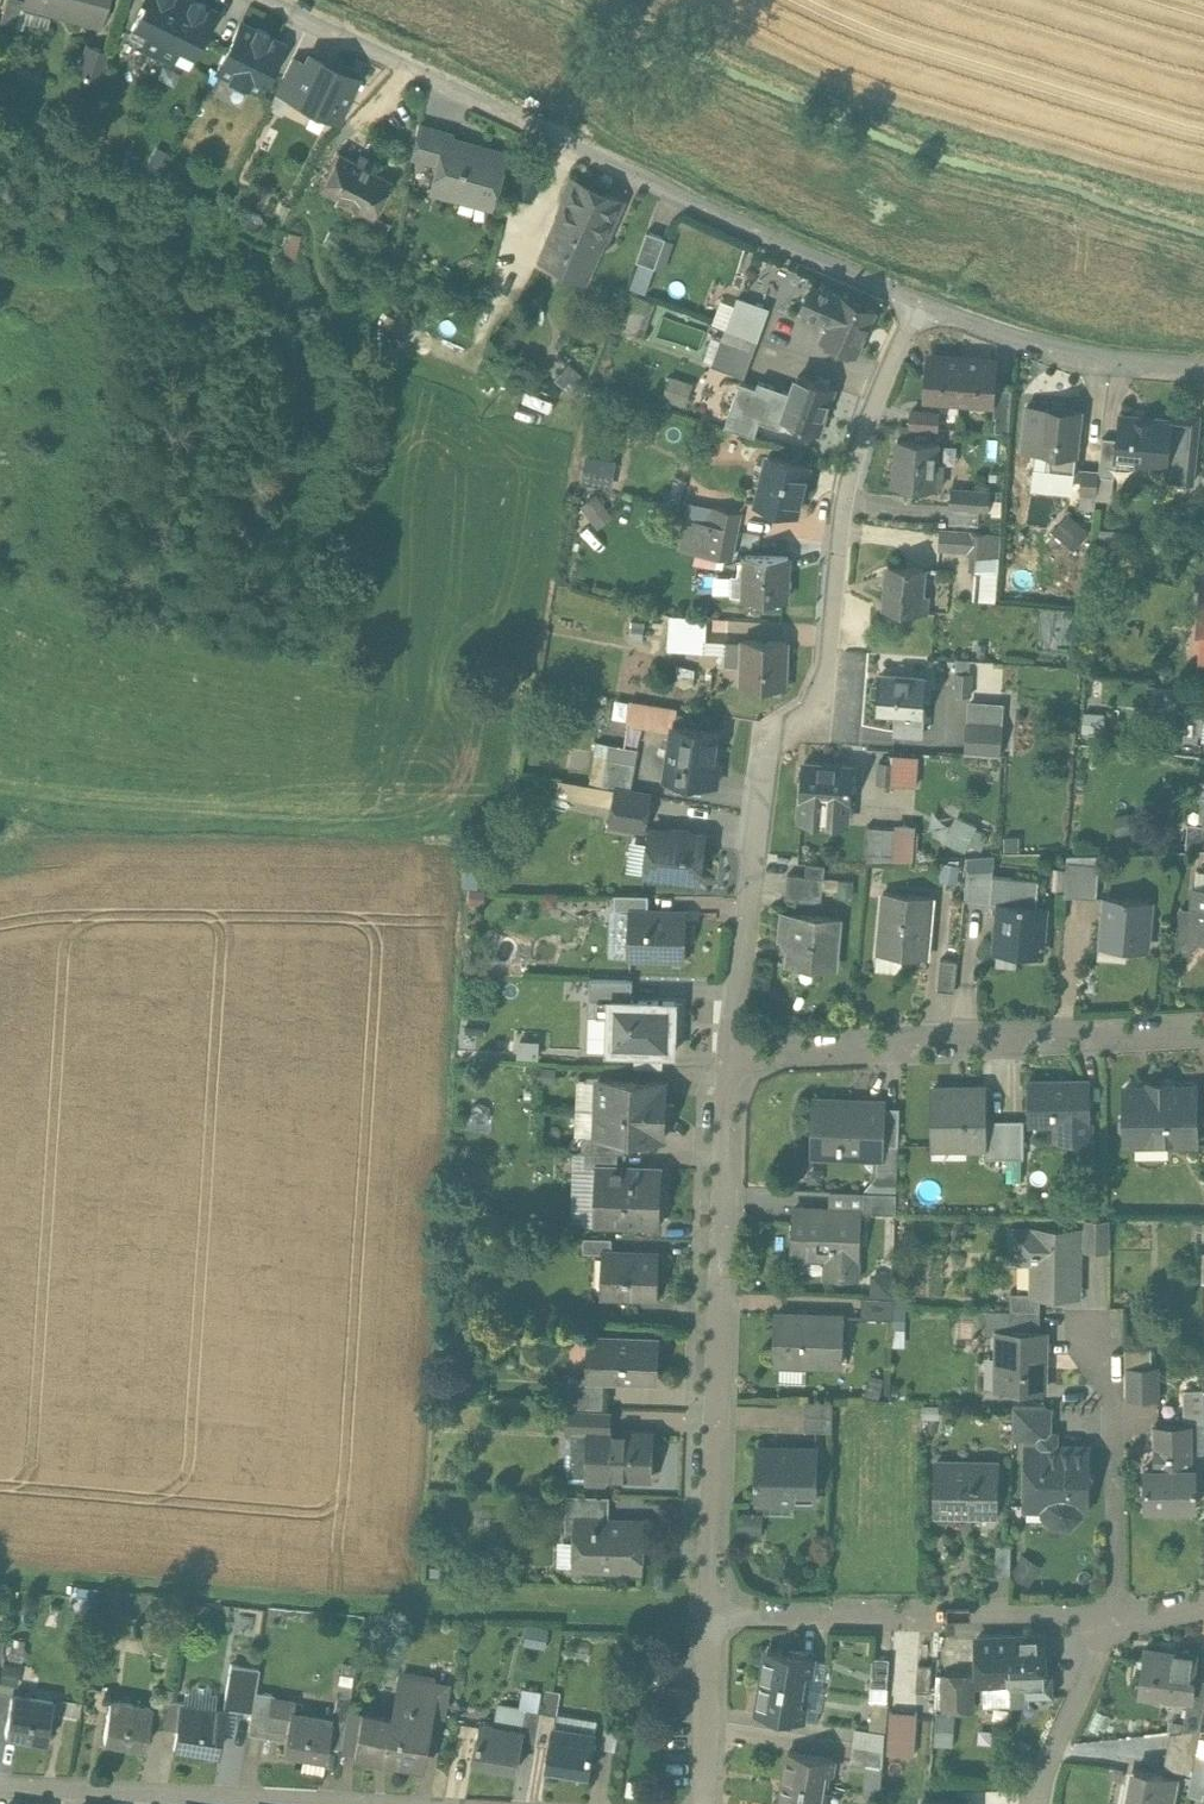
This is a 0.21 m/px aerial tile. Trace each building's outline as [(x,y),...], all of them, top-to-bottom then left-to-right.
[(1,22),(17,26),(23,4),(24,0),(7,0),(1,22)] [(23,4),(101,25),(108,0),(24,0),(23,4)] [(130,35),(145,42),(142,48),(170,62),(173,57),(188,64),(214,10),(194,0),(147,0),(130,35)] [(241,23),(217,71),(230,77),(228,83),(245,91),(248,85),(260,92),(284,44),(269,37),(270,34),(257,28),(256,31),(241,23)] [(108,51),(87,44),(78,74),(98,81),(108,51)] [(356,80),(323,65),(324,62),(310,55),(290,97),(338,119),(356,80)] [(452,133),(420,125),(411,157),(437,164),(444,140),(450,142),(452,133)] [(450,142),(444,140),(437,164),(430,192),(457,199),(459,191),(491,200),(490,202),(491,202),(504,156),(503,155),(502,156),(450,142)] [(375,161),(360,153),(356,160),(338,151),(319,186),(370,213),(372,215),(391,179),(371,168),(375,161)] [(602,196),(574,183),(575,181),(572,180),(558,215),(602,234),(606,224),(608,224),(615,222),(622,205),(620,199),(609,194),(602,196)] [(372,215),(370,213),(360,232),(380,243),(390,224),(372,215)] [(602,234),(558,215),(540,260),(586,281),(605,239),(607,239),(608,237),(602,234)] [(301,233),(289,230),(283,254),(295,257),(301,233)] [(666,237),(648,231),(637,260),(656,267),(666,237)] [(876,311),(819,285),(811,288),(804,303),(807,310),(829,320),(821,338),(857,354),(876,311)] [(632,312),(639,295),(626,290),(620,308),(632,312)] [(632,312),(627,329),(643,335),(655,301),(639,295),(632,312)] [(769,309),(737,298),(727,327),(759,339),(769,309)] [(759,339),(727,327),(713,364),(745,376),(759,339)] [(963,358),(932,355),(929,398),(959,400),(963,358)] [(994,360),(963,358),(959,400),(990,403),(994,360)] [(570,362),(555,379),(575,397),(590,380),(570,362)] [(836,387),(800,374),(793,393),(791,392),(791,391),(759,380),(757,386),(741,381),(725,425),(755,434),(760,419),(781,426),(784,418),(820,431),(836,387)] [(674,378),(668,399),(688,405),(694,384),(674,378)] [(1013,390),(998,389),(996,391),(994,417),(996,417),(995,431),(1010,433),(1013,390)] [(1083,411),(1028,405),(1023,450),(1036,451),(1034,467),(1037,467),(1035,487),(1070,491),(1073,470),(1075,471),(1077,455),(1078,455),(1083,411)] [(941,411),(912,409),(911,426),(939,428),(941,411)] [(1179,421),(1172,420),(1168,463),(1167,463),(1165,480),(1192,482),(1199,416),(1179,414),(1179,421)] [(1172,420),(1120,415),(1118,439),(1116,457),(1117,458),(1116,464),(1135,466),(1136,459),(1167,463),(1168,463),(1172,420)] [(722,435),(713,464),(740,472),(749,443),(722,435)] [(1118,439),(1103,437),(1099,475),(1115,477),(1116,464),(1117,458),(1116,457),(1118,439)] [(938,442),(898,439),(895,484),(941,488),(942,470),(936,469),(938,442)] [(586,454),(585,477),(616,478),(617,455),(586,454)] [(809,464),(770,454),(769,456),(777,458),(773,474),(767,472),(760,501),(758,500),(758,502),(797,512),(809,464)] [(1099,469),(1083,468),(1081,494),(1082,494),(1080,506),(1096,508),(1097,495),(1097,494),(1099,469)] [(991,490),(952,487),(951,507),(978,509),(989,509),(991,490)] [(588,509),(600,525),(614,515),(602,499),(588,509)] [(741,511),(713,505),(710,521),(738,527),(741,511)] [(978,509),(951,507),(950,523),(978,524),(978,509)] [(1053,531),(1075,547),(1090,528),(1069,511),(1053,531)] [(710,521),(687,517),(681,548),(732,558),(734,545),(706,539),(710,521)] [(738,527),(710,521),(706,539),(734,545),(738,527)] [(970,531),(941,529),(940,548),(969,550),(970,531)] [(758,531),(753,554),(782,556),(786,536),(758,531)] [(988,532),(970,531),(969,550),(969,555),(976,555),(986,556),(988,532)] [(988,532),(986,556),(1000,557),(1002,533),(988,532)] [(753,554),(747,554),(745,598),(767,598),(767,597),(787,598),(789,556),(782,556),(753,554)] [(986,556),(976,555),(975,571),(999,572),(1000,557),(986,556)] [(924,567),(889,564),(885,608),(921,611),(922,594),(924,567)] [(922,594),(921,611),(931,611),(932,594),(922,594)] [(707,617),(671,614),(669,649),(705,651),(707,617)] [(788,641),(743,639),(743,641),(736,641),(727,641),(726,664),(742,665),(741,684),(787,686),(788,641)] [(995,642),(973,641),(972,657),(994,658),(995,642)] [(972,673),(956,672),(955,694),(971,695),(972,673)] [(926,678),(881,674),(878,712),(896,713),(895,732),(923,734),(924,716),(923,716),(926,678)] [(677,708),(631,700),(628,723),(673,731),(674,724),(675,724),(677,708)] [(969,720),(1002,723),(1004,723),(1006,703),(970,701),(969,720)] [(969,720),(967,754),(1000,757),(1002,723),(969,720)] [(675,724),(674,724),(673,731),(667,779),(716,785),(719,764),(715,763),(719,730),(675,724)] [(608,758),(611,743),(584,739),(577,782),(589,784),(603,787),(608,758)] [(611,743),(608,758),(636,762),(639,748),(611,743)] [(895,763),(894,785),(917,787),(919,757),(896,756),(895,763)] [(636,762),(608,758),(603,787),(617,789),(631,792),(636,762)] [(852,765),(805,761),(800,822),(822,824),(822,820),(848,822),(852,765)] [(895,763),(879,762),(878,784),(894,785),(895,763)] [(603,787),(589,784),(586,802),(614,806),(617,789),(603,787)] [(631,792),(617,789),(614,806),(611,823),(645,829),(650,795),(631,792)] [(955,814),(945,841),(968,850),(978,824),(955,814)] [(1188,823),(1186,850),(1203,849),(1203,825),(1188,823)] [(870,828),(868,855),(896,857),(898,830),(870,828)] [(705,835),(652,829),(646,874),(699,881),(705,835)] [(898,830),(896,857),(914,858),(916,831),(898,830)] [(995,857),(968,859),(965,898),(991,901),(993,875),(995,857)] [(944,879),(958,879),(958,861),(944,861),(944,879)] [(1100,866),(1067,863),(1065,894),(1097,897),(1100,866)] [(826,866),(807,864),(806,877),(824,878),(826,866)] [(806,877),(788,875),(785,900),(822,904),(824,878),(806,877)] [(1040,879),(993,875),(991,901),(1002,903),(1002,904),(1003,904),(1001,925),(1000,925),(998,945),(1018,946),(1018,953),(1040,955),(1045,906),(1037,906),(1040,879)] [(1195,886),(1194,907),(1182,907),(1178,942),(1184,948),(1192,949),(1197,944),(1198,939),(1203,939),(1203,887),(1195,886)] [(933,897),(884,892),(878,953),(928,958),(933,897)] [(649,895),(616,894),(615,909),(630,910),(630,909),(649,910),(649,895)] [(1125,898),(1108,896),(1107,898),(1109,898),(1107,918),(1106,918),(1104,938),(1124,940),(1123,946),(1146,948),(1150,900),(1129,898),(1129,897),(1125,897),(1125,898)] [(649,910),(630,909),(630,910),(629,959),(685,961),(687,911),(649,910)] [(838,919),(783,914),(780,940),(793,941),(791,964),(834,968),(838,919)] [(958,961),(941,959),(938,989),(955,991),(958,961)] [(633,980),(590,979),(589,1000),(610,1001),(610,1000),(633,1000),(633,980)] [(633,1000),(610,1000),(610,1001),(608,1051),(675,1053),(676,1024),(683,1024),(684,1002),(633,1000)] [(666,1082),(599,1080),(597,1135),(597,1136),(626,1138),(664,1139),(666,1082)] [(1090,1081),(1030,1082),(1030,1086),(1029,1086),(1029,1105),(1030,1105),(1031,1120),(1058,1120),(1058,1139),(1090,1138),(1090,1081)] [(1171,1087),(1171,1082),(1150,1082),(1150,1087),(1125,1087),(1126,1112),(1121,1117),(1121,1129),(1126,1133),(1126,1142),(1197,1141),(1197,1086),(1171,1087)] [(986,1119),(986,1087),(933,1088),(934,1145),(985,1145),(986,1145),(986,1119)] [(886,1102),(814,1099),(812,1154),(840,1155),(841,1146),(884,1148),(886,1107),(886,1102)] [(865,1188),(870,1191),(897,1192),(901,1107),(886,1107),(884,1148),(884,1157),(877,1156),(877,1175),(865,1188)] [(1007,1119),(986,1119),(986,1145),(985,1145),(985,1157),(1007,1157),(1007,1119)] [(1025,1119),(1007,1119),(1007,1157),(1025,1157),(1025,1146),(1029,1146),(1029,1134),(1025,1134),(1025,1119)] [(626,1138),(597,1136),(597,1135),(583,1135),(583,1151),(585,1151),(619,1152),(625,1152),(626,1138)] [(619,1152),(585,1151),(585,1166),(597,1166),(597,1165),(618,1166),(619,1152)] [(618,1166),(597,1165),(597,1166),(595,1222),(661,1225),(663,1168),(618,1166)] [(870,1191),(832,1190),(831,1209),(861,1210),(861,1211),(897,1212),(897,1192),(870,1191)] [(831,1209),(794,1208),(793,1255),(828,1257),(828,1276),(857,1277),(858,1258),(859,1258),(861,1211),(861,1210),(831,1209)] [(1108,1220),(1088,1220),(1087,1248),(1108,1249),(1108,1220)] [(1079,1229),(1035,1228),(1035,1229),(1014,1228),(1013,1260),(1016,1260),(1016,1256),(1035,1257),(1034,1292),(1034,1293),(1041,1293),(1078,1294),(1079,1229)] [(613,1237),(584,1236),(584,1251),(603,1252),(603,1251),(612,1251),(613,1237)] [(612,1251),(603,1251),(603,1252),(602,1293),(658,1295),(660,1253),(612,1251)] [(873,1272),(872,1296),(894,1297),(895,1273),(873,1272)] [(1034,1292),(1011,1291),(1012,1309),(1041,1309),(1041,1293),(1034,1293),(1034,1292)] [(872,1296),(863,1296),(862,1317),(894,1318),(894,1297),(872,1296)] [(1041,1309),(1012,1309),(1012,1329),(1041,1330),(1041,1309)] [(844,1314),(777,1312),(775,1362),(779,1362),(808,1363),(842,1364),(844,1314)] [(1012,1329),(1000,1329),(998,1389),(1044,1390),(1045,1330),(1041,1330),(1012,1329)] [(656,1339),(589,1336),(588,1375),(588,1377),(605,1378),(655,1379),(655,1371),(658,1369),(659,1368),(660,1365),(659,1362),(658,1360),(656,1358),(656,1339)] [(1128,1349),(1128,1368),(1153,1367),(1153,1349),(1128,1349)] [(808,1363),(779,1362),(779,1381),(807,1381),(808,1363)] [(1153,1367),(1128,1368),(1129,1398),(1159,1398),(1159,1367),(1153,1367)] [(588,1375),(569,1374),(568,1407),(604,1408),(605,1378),(588,1377),(588,1375)] [(1185,1389),(1186,1424),(1203,1424),(1203,1389),(1185,1389)] [(833,1400),(805,1400),(805,1429),(833,1430),(833,1400)] [(1014,1405),(1013,1433),(1029,1433),(1047,1434),(1047,1430),(1048,1405),(1014,1405)] [(604,1408),(568,1407),(568,1431),(590,1432),(590,1429),(610,1430),(611,1409),(604,1408)] [(1186,1424),(1156,1424),(1157,1468),(1145,1468),(1146,1505),(1198,1505),(1197,1469),(1203,1469),(1203,1424),(1186,1424)] [(610,1430),(590,1429),(590,1432),(568,1431),(566,1478),(605,1480),(610,1475),(652,1477),(652,1470),(655,1467),(655,1458),(652,1454),(653,1432),(610,1430)] [(1029,1433),(1029,1448),(1059,1448),(1060,1430),(1047,1430),(1047,1434),(1029,1433)] [(818,1448),(757,1447),(756,1499),(796,1500),(796,1489),(815,1490),(815,1491),(817,1491),(818,1448)] [(1029,1448),(1027,1447),(1026,1505),(1045,1505),(1047,1512),(1050,1518),(1056,1522),(1063,1523),(1069,1522),(1075,1519),(1079,1513),(1081,1506),(1088,1506),(1088,1483),(1094,1478),(1089,1472),(1089,1449),(1059,1448),(1029,1448)] [(999,1463),(937,1462),(936,1513),(998,1514),(999,1463)] [(610,1494),(568,1493),(566,1528),(577,1529),(577,1519),(609,1520),(610,1494)] [(758,1529),(761,1511),(743,1508),(740,1526),(758,1529)] [(609,1520),(577,1519),(577,1529),(575,1564),(642,1567),(643,1522),(609,1520)] [(1011,1544),(997,1544),(996,1572),(1011,1573),(1011,1544)] [(544,1624),(531,1622),(528,1637),(553,1641),(555,1630),(543,1628),(544,1624)] [(1044,1635),(978,1637),(979,1683),(1028,1681),(1046,1681),(1046,1674),(1044,1635)] [(814,1657),(768,1649),(763,1680),(804,1687),(806,1671),(811,1671),(814,1657)] [(1173,1652),(1145,1649),(1139,1692),(1162,1695),(1163,1691),(1189,1695),(1193,1695),(1196,1676),(1199,1654),(1174,1651),(1173,1652)] [(890,1658),(873,1657),(871,1685),(888,1687),(890,1658)] [(231,1663),(224,1708),(252,1713),(259,1668),(231,1663)] [(932,1664),(918,1663),(916,1690),(930,1691),(932,1664)] [(1046,1674),(1046,1681),(1028,1681),(1028,1696),(1055,1695),(1054,1673),(1046,1674)] [(972,1675),(944,1675),(944,1708),(973,1708),(972,1675)] [(394,1718),(362,1713),(361,1724),(356,1752),(422,1764),(431,1710),(435,1682),(401,1676),(394,1718)] [(1196,1676),(1193,1695),(1189,1695),(1183,1730),(1201,1728),(1203,1712),(1203,1678),(1196,1676)] [(804,1687),(763,1680),(758,1711),(803,1718),(806,1704),(801,1703),(804,1687)] [(1028,1681),(987,1683),(988,1701),(1028,1700),(1028,1696),(1028,1681)] [(450,1684),(435,1682),(431,1710),(445,1712),(450,1684)] [(339,1683),(332,1719),(333,1719),(328,1747),(342,1749),(347,1721),(353,1686),(339,1683)] [(559,1710),(563,1688),(547,1685),(542,1707),(559,1710)] [(170,1691),(155,1688),(153,1697),(168,1699),(170,1691)] [(0,1691),(0,1719),(8,1720),(12,1695),(13,1693),(0,1691)] [(12,1695),(8,1720),(6,1732),(48,1739),(54,1701),(12,1695)] [(168,1699),(153,1697),(152,1707),(153,1707),(150,1726),(164,1728),(168,1699)] [(295,1701),(272,1698),(267,1725),(287,1728),(284,1750),(326,1757),(328,1747),(333,1719),(332,1719),(293,1712),(295,1701)] [(180,1701),(168,1699),(164,1728),(176,1730),(180,1701)] [(152,1707),(110,1701),(104,1738),(119,1741),(118,1747),(146,1751),(150,1726),(153,1707),(152,1707)] [(224,1708),(180,1701),(176,1730),(173,1747),(216,1754),(224,1708)] [(527,1708),(498,1704),(495,1725),(482,1723),(476,1760),(518,1768),(524,1735),(525,1730),(523,1730),(527,1708)] [(542,1711),(527,1708),(523,1730),(525,1730),(524,1735),(538,1737),(542,1711)] [(557,1714),(542,1711),(538,1737),(552,1739),(554,1727),(555,1727),(557,1714)] [(555,1727),(596,1734),(599,1720),(557,1714),(555,1727)] [(952,1717),(938,1716),(936,1741),(950,1741),(952,1717)] [(361,1724),(347,1721),(342,1749),(356,1752),(361,1724)] [(555,1727),(554,1727),(552,1739),(548,1765),(590,1772),(596,1734),(555,1727)] [(885,1732),(857,1728),(854,1744),(884,1749),(885,1732)] [(1183,1730),(1171,1731),(1164,1767),(1192,1773),(1195,1762),(1201,1728),(1183,1730)] [(884,1749),(854,1744),(852,1761),(883,1765),(884,1749)] [(834,1758),(789,1751),(784,1781),(825,1788),(827,1772),(832,1773),(834,1758)] [(1195,1762),(1192,1773),(1188,1794),(1203,1797),(1203,1763),(1195,1762)] [(1135,1769),(1128,1803),(1172,1803),(1177,1777),(1135,1769)] [(784,1781),(780,1803),(822,1803),(825,1788),(784,1781)]
